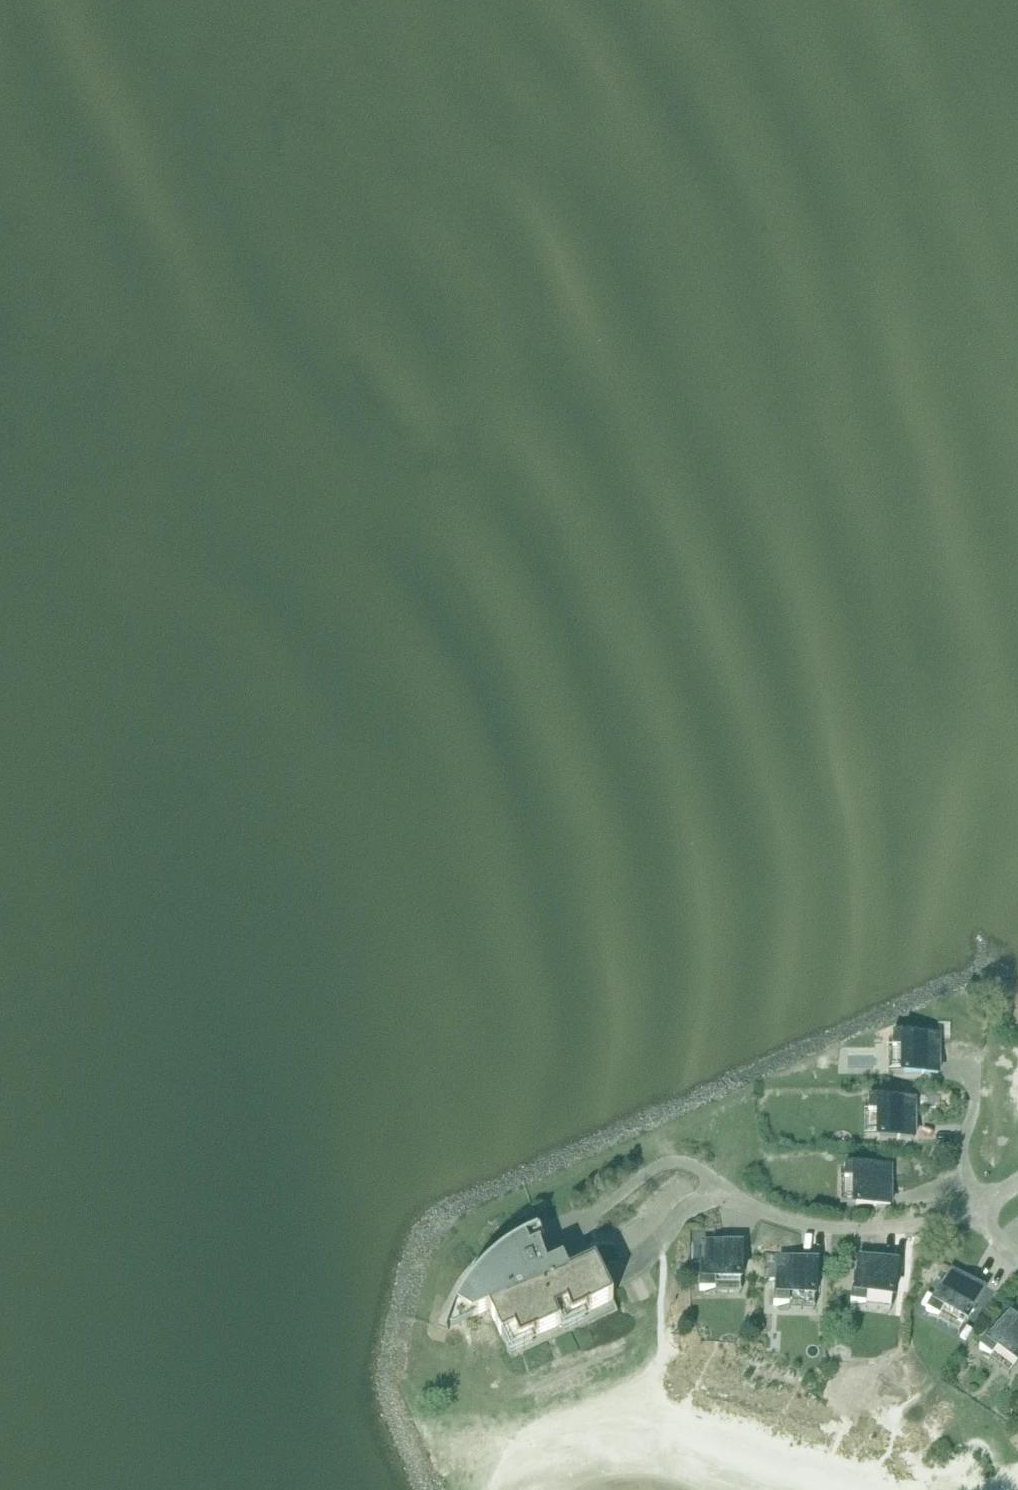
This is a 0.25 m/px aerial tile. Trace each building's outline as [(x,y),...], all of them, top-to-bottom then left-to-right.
[(893,1048),(905,1048),(905,1074),(938,1074),(938,1037),(922,1037),(922,1033),(893,1033),(893,1048)] [(881,1139),(914,1139),(914,1101),(897,1101),(897,1097),(869,1097),(869,1112),(881,1112),(881,1139)] [(845,1180),(857,1180),(857,1206),(891,1206),(890,1168),(873,1168),(873,1165),(845,1165),(845,1180)] [(472,1318),(490,1311),(502,1337),(515,1331),(520,1343),(614,1301),(596,1261),(569,1273),(563,1260),(547,1267),(536,1232),(531,1235),(526,1237),(521,1240),(516,1243),(511,1246),(507,1249),(502,1253),(498,1256),(494,1260),(490,1264),(485,1268),(482,1272),(478,1276),(474,1280),(471,1285),(468,1289),(465,1294),(462,1299),(459,1304),(456,1309),(472,1318)] [(700,1290),(715,1290),(715,1279),(742,1279),(742,1245),(692,1245),(692,1262),(700,1262),(700,1290)] [(817,1262),(781,1260),(781,1255),(765,1255),(764,1280),(775,1281),(774,1305),(789,1306),(789,1294),(816,1295),(817,1262)] [(851,1303),(866,1305),(867,1293),(894,1297),(898,1263),(860,1259),(858,1275),(855,1275),(851,1303)] [(940,1317),(945,1307),(968,1320),(985,1291),(952,1272),(944,1287),(940,1285),(926,1310),(940,1317)] [(980,1348),(992,1357),(999,1348),(1017,1362),(1017,1320),(1010,1314),(1000,1328),(997,1325),(980,1348)]
